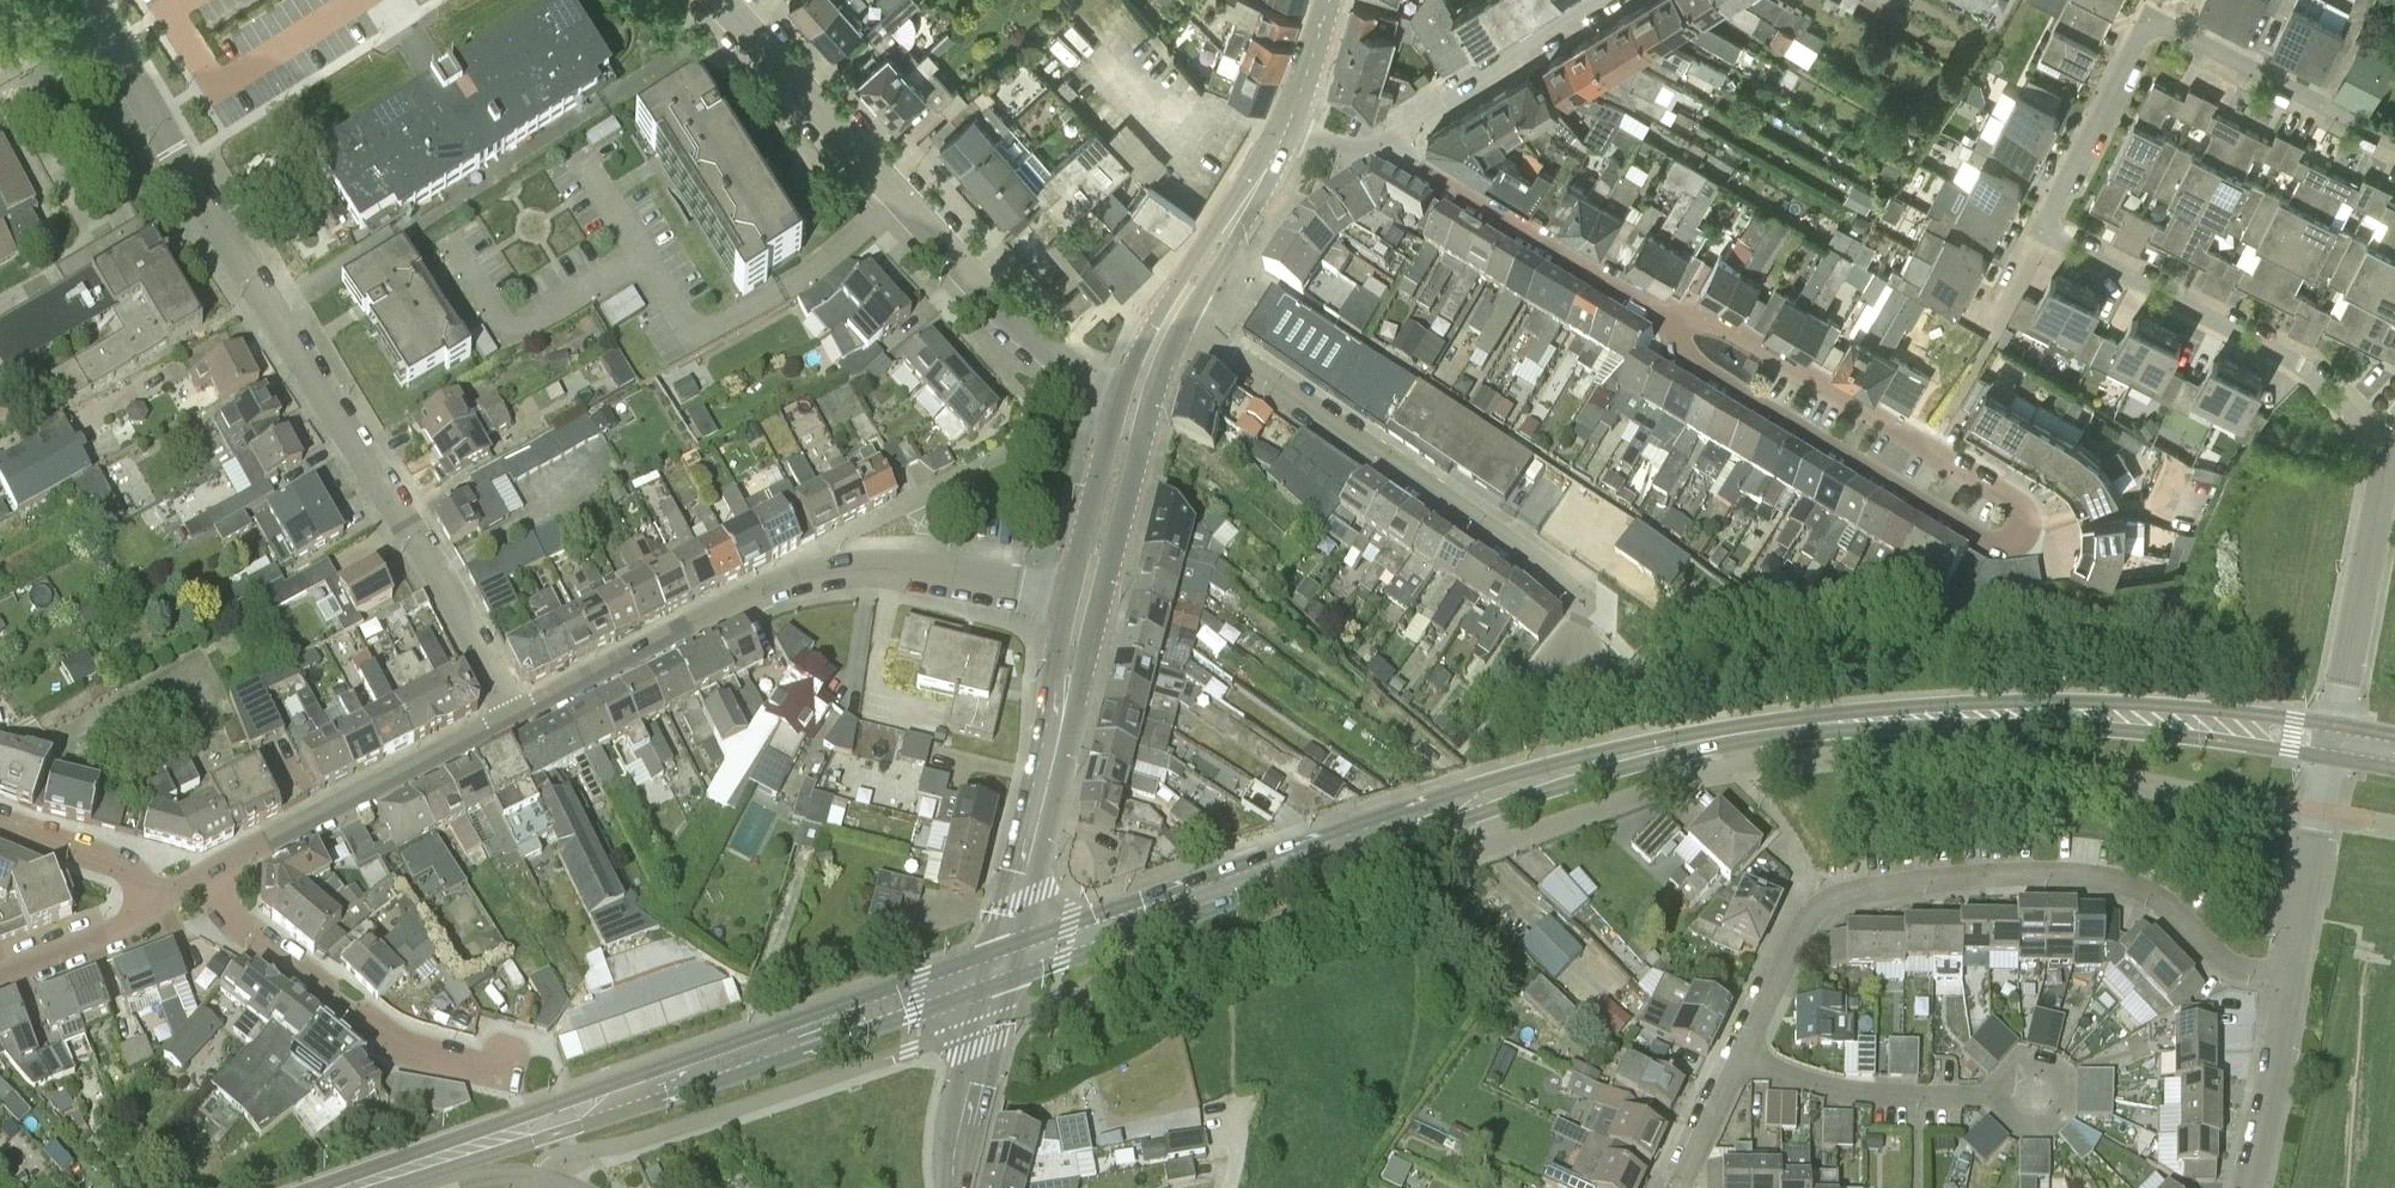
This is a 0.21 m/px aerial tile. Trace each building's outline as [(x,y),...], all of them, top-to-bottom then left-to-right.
[(810,26),(839,0),(792,0),(789,3),(810,26)] [(810,26),(830,49),(860,23),(840,0),(839,0),(810,26)] [(875,99),(905,70),(919,57),(919,56),(908,44),(912,40),(915,34),(916,28),(915,22),(913,16),(909,11),(920,2),(918,0),(898,0),(887,10),(863,32),(882,52),(855,77),(875,99)] [(887,10),(898,0),(878,0),(887,10)] [(1222,49),(1239,55),(1239,54),(1277,70),(1297,20),(1248,0),(1242,0),(1240,5),(1244,7),(1239,20),(1235,18),(1222,49)] [(1360,68),(1374,26),(1396,32),(1402,13),(1357,0),(1355,0),(1338,60),(1360,68)] [(1410,13),(1416,24),(1427,43),(1444,70),(1477,50),(1454,13),(1455,13),(1447,0),(1421,0),(1410,13)] [(1477,50),(1508,32),(1488,0),(1476,0),(1455,13),(1454,13),(1477,50)] [(1508,32),(1538,14),(1529,0),(1488,0),(1508,32)] [(1538,14),(1560,0),(1529,0),(1538,14)] [(1675,37),(1654,0),(1652,0),(1632,12),(1654,50),(1682,66),(1684,63),(1721,83),(1728,70),(1691,52),(1692,50),(1677,41),(1670,46),(1665,43),(1675,37)] [(1722,52),(1730,38),(1700,22),(1684,0),(1654,0),(1675,37),(1687,29),(1698,38),(1722,52)] [(1785,46),(1794,32),(1795,31),(1744,0),(1684,0),(1700,22),(1730,38),(1731,35),(1702,19),(1705,17),(1706,18),(1724,7),(1732,13),(1731,15),(1753,29),(1753,28),(1771,39),(1772,38),(1785,46)] [(1795,31),(1794,32),(1805,40),(1820,47),(1826,36),(1807,26),(1813,17),(1796,6),(1795,8),(1782,0),(1744,0),(1795,31)] [(1839,0),(1826,0),(1824,3),(1835,11),(1840,3),(1839,0)] [(2054,9),(2059,0),(2036,0),(2054,9)] [(2099,25),(2110,3),(2117,7),(2120,0),(2067,0),(2063,7),(2099,25)] [(2222,21),(2232,0),(2201,0),(2200,2),(2204,4),(2201,10),(2222,21)] [(2222,21),(2242,31),(2245,25),(2249,27),(2261,4),(2274,11),(2279,0),(2232,0),(2222,21)] [(2274,11),(2286,17),(2275,40),(2279,42),(2275,48),(2296,59),(2319,13),(2326,0),(2279,0),(2274,11)] [(2296,59),(2317,69),(2320,63),(2324,65),(2336,42),(2349,49),(2373,0),(2356,0),(2343,25),(2319,13),(2296,59)] [(317,162),(360,231),(394,210),(399,218),(476,169),(477,170),(504,153),(504,152),(597,93),(592,84),(608,74),(565,5),(454,75),(450,78),(448,75),(430,87),(432,89),(428,91),(317,162)] [(2099,25),(2063,7),(2042,50),(2084,70),(2083,72),(2084,73),(2096,50),(2089,46),(2099,25)] [(1610,25),(1632,63),(1636,61),(1647,54),(1652,61),(1677,75),(1682,66),(1654,50),(1632,12),(1610,25)] [(1360,68),(1417,85),(1411,76),(1386,67),(1393,44),(1400,45),(1403,34),(1412,37),(1416,24),(1410,13),(1409,15),(1402,13),(1396,32),(1374,26),(1360,68)] [(1632,63),(1610,25),(1589,38),(1611,75),(1652,97),(1653,96),(1662,79),(1632,63)] [(1148,36),(1169,60),(1176,53),(1155,30),(1148,36)] [(2393,67),(2394,64),(2394,54),(2363,37),(2333,96),(2368,114),(2393,67)] [(1666,104),(1653,96),(1652,97),(1611,75),(1589,38),(1568,51),(1591,87),(1593,86),(1600,82),(1610,87),(1660,114),(1666,104)] [(895,120),(925,92),(942,77),(932,66),(939,60),(934,55),(944,46),(938,39),(919,56),(919,57),(905,70),(875,99),(895,120)] [(1584,92),(1591,87),(1568,51),(1547,64),(1569,100),(1599,112),(1620,120),(1625,108),(1584,92)] [(1239,54),(1239,55),(1225,89),(1264,104),(1277,70),(1239,54)] [(1418,87),(1417,85),(1360,68),(1338,60),(1330,87),(1375,113),(1418,87)] [(1001,74),(1007,80),(1018,71),(1012,64),(1001,74)] [(1584,137),(1561,111),(1544,82),(1537,86),(1530,74),(1509,86),(1531,126),(1535,124),(1551,134),(1561,140),(1585,154),(1592,144),(1604,151),(1613,137),(1622,121),(1620,120),(1599,112),(1584,137)] [(2041,82),(2029,76),(2022,90),(2035,96),(2041,82)] [(2169,107),(2191,118),(2204,93),(2189,86),(2189,87),(2189,88),(2185,96),(2155,81),(2123,144),(2167,166),(2179,142),(2157,130),(2169,107)] [(939,144),(961,168),(997,135),(977,112),(995,96),(984,84),(968,98),(967,97),(949,115),(959,126),(939,144)] [(1545,144),(1551,134),(1535,124),(1531,126),(1509,86),(1485,101),(1506,141),(1509,139),(1524,130),(1545,144)] [(958,87),(954,90),(939,105),(949,115),(967,97),(958,87)] [(801,255),(722,130),(718,132),(692,90),(635,126),(645,143),(649,140),(657,152),(652,154),(654,157),(662,153),(669,164),(668,165),(696,207),(737,273),(739,271),(743,276),(742,277),(743,278),(736,282),(735,281),(733,282),(743,298),(767,282),(764,278),(801,255)] [(2006,116),(2050,139),(2060,119),(2054,116),(2056,112),(2018,93),(2006,116)] [(2167,166),(2211,189),(2242,126),(2213,110),(2217,102),(2218,102),(2219,101),(2204,93),(2191,118),(2214,130),(2202,153),(2179,142),(2167,166)] [(1497,146),(1506,141),(1485,101),(1461,116),(1473,136),(1477,134),(1487,151),(1494,149),(1493,148),(1497,146)] [(1068,103),(1059,111),(1064,117),(1073,108),(1068,103)] [(1975,145),(2003,159),(2009,147),(2032,159),(2034,156),(2040,159),(2050,139),(2006,116),(2005,118),(1991,111),(1981,130),(1982,131),(1975,145)] [(1500,153),(1494,149),(1487,151),(1477,134),(1473,136),(1461,116),(1430,135),(1429,145),(1529,205),(1555,173),(1542,165),(1536,174),(1519,163),(1501,152),(1500,153)] [(593,149),(621,131),(613,119),(585,137),(587,141),(593,149)] [(1622,121),(1613,137),(1633,149),(1642,134),(1622,121)] [(2256,151),(2279,163),(2291,138),(2277,131),(2276,132),(2277,133),(2272,142),(2242,126),(2211,189),(2254,211),(2267,187),(2244,176),(2256,151)] [(1038,185),(1050,198),(1045,203),(1063,224),(1064,223),(1089,202),(1108,185),(1109,185),(1130,166),(1096,131),(1051,170),(1031,148),(1018,159),(982,192),(1004,215),(1038,185)] [(1965,131),(1962,138),(1972,143),(1975,136),(1965,131)] [(1551,134),(1545,144),(1538,153),(1546,157),(1542,165),(1555,173),(1529,205),(1548,216),(1570,179),(1569,178),(1585,154),(1561,140),(1551,134)] [(961,168),(982,192),(1018,159),(997,135),(961,168)] [(2254,211),(2298,233),(2330,171),(2300,155),(2304,146),(2305,147),(2306,146),(2291,138),(2279,163),(2301,175),(2289,198),(2267,187),(2254,211)] [(1926,147),(1913,139),(1907,151),(1919,158),(1926,147)] [(34,249),(30,241),(42,235),(32,214),(38,211),(0,140),(0,267),(34,249)] [(1969,157),(1974,146),(1964,141),(1958,152),(1969,157)] [(2137,225),(2143,213),(2121,201),(2133,178),(2155,189),(2167,166),(2123,144),(2091,206),(2121,222),(2122,221),(2121,220),(2122,218),(2137,225)] [(1969,186),(2014,209),(2024,190),(2018,187),(2020,183),(1997,171),(2003,159),(1975,145),(1974,146),(1969,157),(1968,158),(1980,164),(1969,186)] [(1542,165),(1546,157),(1538,153),(1536,152),(1529,147),(1519,163),(1536,174),(1542,165)] [(1892,152),(1882,169),(1897,178),(1907,160),(1892,152)] [(1627,262),(1647,274),(1710,173),(1676,154),(1661,180),(1680,192),(1657,230),(1649,225),(1646,229),(1635,223),(1616,254),(1627,261),(1627,262)] [(1581,236),(1581,235),(1616,180),(1622,169),(1626,164),(1612,155),(1590,190),(1570,179),(1548,216),(1581,236)] [(2149,236),(2179,252),(2211,189),(2167,166),(2155,189),(2178,201),(2166,224),(2143,213),(2137,225),(2152,233),(2150,235),(2149,235),(2149,236)] [(1616,254),(1635,223),(1636,220),(1626,213),(1626,211),(1625,211),(1642,182),(1622,169),(1616,180),(1581,235),(1602,248),(1603,246),(1616,254)] [(2343,196),(2366,208),(2379,183),(2364,175),(2364,177),(2360,186),(2330,171),(2298,233),(2342,256),(2354,232),(2331,220),(2343,196)] [(1436,230),(1446,213),(1379,172),(1369,172),(1350,184),(1380,219),(1395,228),(1405,211),(1436,230)] [(1710,173),(1647,274),(1681,295),(1705,255),(1697,250),(1710,229),(1698,221),(1723,181),(1710,173)] [(1869,190),(1877,195),(1882,198),(1891,184),(1878,176),(1869,190)] [(1877,195),(1869,190),(1854,182),(1844,201),(1867,213),(1877,195)] [(1147,183),(1131,206),(1173,239),(1195,216),(1147,183)] [(2385,278),(2394,259),(2394,204),(2387,200),(2392,191),(2393,192),(2393,190),(2379,183),(2366,208),(2389,219),(2376,243),(2354,232),(2342,256),(2385,278)] [(1327,199),(1360,232),(1382,247),(1383,246),(1395,228),(1380,219),(1350,184),(1327,199)] [(1087,252),(1112,281),(1120,291),(1173,239),(1130,207),(1108,185),(1089,202),(1112,227),(1087,251),(1087,252)] [(1939,216),(1967,230),(1972,218),(1996,230),(1998,226),(2004,229),(2014,209),(1969,186),(1957,208),(1946,202),(1939,215),(1939,216)] [(2224,270),(2230,258),(2208,246),(2220,223),(2242,234),(2254,211),(2211,189),(2179,252),(2209,267),(2209,266),(2208,265),(2209,263),(2224,270)] [(1905,202),(1892,195),(1882,213),(1896,220),(1905,202)] [(1348,252),(1352,245),(1387,268),(1395,254),(1383,246),(1382,247),(1360,232),(1327,199),(1302,218),(1301,219),(1348,252)] [(1027,218),(1070,267),(1086,253),(1086,252),(1087,252),(1087,251),(1064,223),(1063,224),(1045,203),(1029,217),(1027,218)] [(1699,289),(1721,302),(1775,212),(1760,203),(1740,237),(1741,237),(1729,257),(1722,252),(1699,289)] [(1932,257),(1978,280),(1988,260),(1982,257),(1984,253),(1961,242),(1967,230),(1939,216),(1939,215),(1933,211),(1914,248),(1932,257)] [(2298,233),(2254,211),(2242,234),(2263,245),(2252,269),(2230,258),(2224,270),(2239,278),(2238,280),(2236,279),(2236,281),(2266,296),(2298,233)] [(1775,212),(1721,302),(1742,315),(1764,278),(1761,276),(1793,223),(1775,212)] [(1418,290),(1419,290),(1440,256),(1446,260),(1468,226),(1446,213),(1436,230),(1399,292),(1410,300),(1418,290)] [(1870,218),(1861,213),(1854,225),(1863,230),(1870,218)] [(1354,256),(1348,252),(1301,219),(1284,241),(1323,267),(1323,268),(1331,273),(1340,279),(1354,256)] [(134,251),(153,241),(141,220),(122,231),(134,251)] [(1418,306),(1430,313),(1453,275),(1461,280),(1488,238),(1468,226),(1446,260),(1418,306)] [(1846,228),(1835,246),(1852,256),(1863,238),(1846,228)] [(65,406),(202,327),(153,241),(134,251),(122,231),(55,269),(65,286),(0,324),(0,369),(6,379),(113,318),(122,335),(49,377),(65,406)] [(2311,315),(2318,303),(2295,291),(2307,267),(2330,279),(2342,256),(2298,233),(2266,296),(2296,312),(2297,310),(2295,310),(2297,307),(2311,315)] [(1487,284),(1486,285),(1487,285),(1509,250),(1488,238),(1461,280),(1454,292),(1455,292),(1441,316),(1454,324),(1480,280),(1487,284)] [(1876,247),(1863,239),(1854,256),(1867,263),(1876,247)] [(1305,296),(1323,268),(1323,267),(1284,241),(1265,270),(1305,296)] [(1766,329),(1788,342),(1842,251),(1829,244),(1797,296),(1788,291),(1787,292),(1776,286),(1755,320),(1754,320),(1753,321),(1766,329)] [(412,385),(413,387),(444,367),(447,372),(471,357),(461,341),(452,347),(449,342),(451,341),(422,293),(421,294),(414,283),(421,278),(420,276),(402,247),(344,283),(373,327),(374,326),(382,337),(376,341),(399,377),(404,374),(411,385),(412,385)] [(1470,330),(1483,339),(1529,262),(1509,250),(1487,285),(1501,293),(1497,300),(1490,296),(1470,330)] [(1810,353),(1822,360),(1842,326),(1830,319),(1831,317),(1823,312),(1855,259),(1842,251),(1788,342),(1809,355),(1810,353)] [(1095,295),(1110,283),(1112,281),(1087,252),(1086,252),(1086,253),(1070,267),(1084,283),(1061,302),(1072,315),(1094,295),(1095,295)] [(2323,325),(2353,341),(2385,278),(2342,256),(2330,279),(2352,290),(2340,314),(2318,303),(2311,315),(2326,322),(2325,325),(2324,324),(2323,325)] [(1903,286),(1930,302),(1937,289),(1959,301),(1961,297),(1968,300),(1978,280),(1932,257),(1921,278),(1910,272),(1903,286)] [(2394,283),(2394,259),(2385,278),(2394,283)] [(1522,307),(1528,311),(1550,275),(1529,262),(1483,339),(1476,352),(1491,360),(1522,307)] [(838,299),(859,322),(890,294),(868,271),(838,298),(838,299)] [(1874,271),(1860,294),(1874,302),(1888,279),(1874,271)] [(2034,315),(2057,327),(2079,283),(2059,273),(2056,278),(2052,277),(2040,300),(2024,291),(2009,319),(2027,328),(2034,315)] [(1520,359),(1525,362),(1570,287),(1550,275),(1528,311),(1536,315),(1524,333),(1532,338),(1520,359)] [(2385,278),(2353,341),(2383,356),(2384,355),(2385,351),(2394,352),(2394,283),(2385,278)] [(1362,291),(1381,304),(1389,291),(1371,279),(1362,291)] [(1834,369),(1854,381),(1908,290),(1894,282),(1874,317),(1873,316),(1862,336),(1854,331),(1845,346),(1835,340),(1843,326),(1842,326),(1822,360),(1834,368),(1834,369)] [(838,299),(838,298),(825,283),(817,290),(797,301),(807,320),(827,309),(838,299)] [(2091,360),(2105,333),(2089,325),(2100,302),(2097,300),(2100,294),(2079,283),(2057,327),(2080,338),(2073,352),(2091,361),(2091,360)] [(1562,331),(1570,335),(1591,300),(1570,287),(1525,362),(1539,370),(1562,331)] [(1381,304),(1362,291),(1357,288),(1348,302),(1338,319),(1362,335),(1381,304)] [(632,290),(600,310),(613,330),(645,310),(632,290)] [(1908,290),(1854,381),(1877,394),(1898,357),(1890,352),(1907,322),(1912,325),(1927,301),(1908,290)] [(1506,502),(1534,458),(1294,305),(1274,292),(1245,337),(1448,475),(1453,468),(1506,502)] [(874,346),(883,341),(910,317),(890,294),(859,322),(859,323),(846,330),(828,339),(842,363),(837,367),(853,384),(864,374),(883,356),(874,346)] [(1570,335),(1590,347),(1611,312),(1591,300),(1570,335)] [(1604,355),(1611,359),(1632,325),(1611,312),(1590,347),(1579,366),(1592,374),(1604,355)] [(2115,356),(2138,368),(2160,324),(2139,314),(2136,320),(2132,318),(2121,341),(2105,333),(2091,360),(2108,369),(2115,356)] [(1413,364),(1415,360),(1429,335),(1409,323),(1392,351),(1413,364)] [(2172,401),(2185,374),(2169,366),(2181,343),(2177,341),(2181,335),(2160,324),(2138,368),(2161,380),(2154,393),(2172,401)] [(1591,442),(1642,358),(1654,338),(1632,325),(1611,359),(1623,367),(1607,384),(1602,391),(1599,390),(1578,425),(1579,427),(1578,431),(1591,439),(1590,441),(1591,442)] [(485,361),(498,353),(483,329),(470,337),(485,361)] [(2004,343),(2010,332),(2004,329),(1999,340),(2004,343)] [(1429,335),(1415,360),(1432,370),(1447,345),(1430,334),(1429,335)] [(921,387),(922,388),(950,362),(929,339),(901,364),(904,367),(902,368),(920,388),(921,387)] [(210,387),(219,404),(259,383),(241,349),(189,377),(197,393),(210,387)] [(548,357),(552,375),(571,371),(567,353),(548,357)] [(2196,397),(2219,409),(2241,365),(2220,355),(2217,361),(2213,359),(2202,382),(2185,374),(2172,401),(2189,410),(2196,397)] [(883,356),(864,374),(873,384),(892,366),(883,356)] [(1591,442),(1577,467),(1585,471),(1609,430),(1612,432),(1621,418),(1631,424),(1663,371),(1642,358),(1591,442)] [(922,388),(944,412),(972,386),(950,362),(922,388)] [(1436,383),(1450,393),(1462,375),(1448,365),(1436,383)] [(2241,365),(2219,409),(2242,421),(2235,434),(2250,441),(2269,416),(2251,407),(2262,384),(2258,382),(2262,376),(2241,365)] [(1221,419),(1234,401),(1240,405),(1246,396),(1203,366),(1184,395),(1221,419)] [(2145,389),(2152,377),(2133,367),(2127,378),(2145,389)] [(635,382),(627,369),(611,379),(619,392),(635,382)] [(2028,370),(2022,380),(2034,387),(2041,377),(2028,370)] [(1653,440),(1654,440),(1687,385),(1663,371),(1631,424),(1641,430),(1624,458),(1637,465),(1653,440)] [(1987,438),(1988,439),(2011,399),(1988,386),(1991,380),(1979,373),(1961,403),(1974,410),(1965,425),(1979,433),(1981,431),(1989,435),(1987,438)] [(1475,385),(1462,377),(1454,390),(1467,398),(1475,385)] [(689,378),(672,387),(681,405),(698,395),(689,378)] [(1661,452),(1670,458),(1673,460),(1708,397),(1687,385),(1654,440),(1663,446),(1661,452)] [(944,412),(967,439),(996,413),(972,386),(944,412)] [(1491,420),(1501,403),(1503,401),(1482,387),(1470,406),(1491,420)] [(2054,399),(2066,406),(2072,396),(2060,389),(2054,399)] [(250,454),(283,436),(275,423),(279,420),(265,393),(213,421),(235,462),(238,461),(250,454)] [(425,435),(434,451),(525,401),(524,399),(503,411),(500,405),(502,404),(496,394),(467,410),(459,396),(408,427),(416,441),(425,435)] [(1215,450),(1217,437),(1221,419),(1184,395),(1175,432),(1215,450)] [(2072,396),(2066,406),(2079,413),(2085,403),(2072,396)] [(1689,459),(1697,439),(1708,446),(1730,411),(1708,397),(1673,460),(1670,458),(1653,488),(1656,489),(1668,496),(1689,459)] [(1997,444),(2010,452),(2033,413),(2011,399),(1988,439),(1989,439),(1991,437),(1999,441),(1997,444)] [(525,401),(434,451),(442,465),(433,471),(441,485),(492,455),(483,440),(511,424),(510,421),(530,410),(525,401)] [(1255,402),(1247,414),(1263,426),(1272,413),(1255,402)] [(1514,411),(1501,403),(1494,415),(1507,423),(1514,411)] [(609,408),(591,419),(601,436),(619,426),(609,408)] [(587,411),(574,418),(589,442),(601,436),(591,419),(587,411)] [(1701,475),(1716,485),(1753,424),(1730,411),(1708,446),(1709,447),(1694,471),(1701,475)] [(851,421),(864,446),(879,438),(865,413),(851,421)] [(2031,464),(2033,465),(2056,426),(2033,413),(2010,452),(2023,459),(2025,457),(2033,462),(2031,464)] [(2149,433),(2159,425),(2152,415),(2141,423),(2149,433)] [(70,484),(92,473),(62,417),(36,430),(40,438),(0,460),(0,479),(18,515),(70,484)] [(570,421),(562,425),(576,449),(584,445),(589,442),(574,418),(570,421)] [(1238,428),(1237,430),(1254,441),(1258,433),(1261,429),(1245,418),(1242,422),(1238,428)] [(1541,427),(1529,420),(1520,434),(1532,441),(1541,427)] [(718,436),(710,422),(694,430),(702,445),(718,436)] [(1742,493),(1776,438),(1753,424),(1716,485),(1709,498),(1719,504),(1716,508),(1727,516),(1742,493)] [(2113,434),(2126,441),(2132,431),(2119,424),(2113,434)] [(566,455),(576,449),(562,425),(552,430),(550,432),(564,456),(566,455)] [(762,439),(755,425),(744,430),(752,445),(762,439)] [(1254,441),(1237,430),(1231,426),(1226,442),(1249,457),(1254,441)] [(2042,470),(2055,478),(2078,439),(2056,426),(2033,465),(2034,465),(2035,463),(2043,467),(2042,470)] [(2132,431),(2126,441),(2138,448),(2144,438),(2132,431)] [(538,439),(552,463),(564,456),(550,432),(538,439)] [(266,500),(260,489),(278,479),(276,476),(302,462),(287,434),(283,436),(250,454),(238,461),(247,479),(246,480),(253,492),(224,508),(231,520),(244,512),(266,500)] [(1325,534),(1368,478),(1305,436),(1292,456),(1271,482),(1325,530),(1324,533),(1325,534)] [(1742,493),(1750,498),(1750,497),(1764,505),(1765,506),(1799,452),(1776,438),(1742,493)] [(538,439),(526,446),(539,469),(552,463),(538,439)] [(2069,489),(2070,490),(2104,461),(2102,459),(2080,440),(2078,439),(2055,478),(2056,479),(2062,483),(2063,481),(2071,487),(2069,489)] [(919,463),(912,450),(909,441),(898,447),(908,468),(919,463)] [(908,469),(908,468),(898,447),(895,442),(882,448),(896,475),(908,469)] [(2158,449),(2149,444),(2145,451),(2154,456),(2158,449)] [(539,469),(526,446),(514,453),(527,476),(539,469)] [(834,479),(818,487),(839,527),(868,512),(847,472),(842,463),(843,462),(836,447),(822,455),(834,479)] [(847,472),(868,512),(896,498),(870,448),(858,454),(843,462),(842,463),(847,472)] [(1778,513),(1784,517),(1794,501),(1817,463),(1799,452),(1765,506),(1764,505),(1756,517),(1770,526),(1778,513)] [(527,476),(514,453),(501,460),(510,475),(515,483),(527,476)] [(796,483),(812,474),(803,456),(802,457),(787,464),(796,483)] [(510,475),(501,460),(471,477),(480,493),(510,475)] [(2080,507),(2120,489),(2104,461),(2070,490),(2070,491),(2073,489),(2078,497),(2075,499),(2079,505),(2080,507)] [(1817,463),(1794,501),(1800,505),(1783,533),(1798,542),(1805,530),(1804,530),(1836,474),(1817,463)] [(2197,463),(2192,476),(2218,485),(2223,472),(2197,463)] [(657,473),(633,486),(636,493),(661,480),(657,473)] [(1603,485),(1619,495),(1627,483),(1610,473),(1603,485)] [(1814,536),(1803,556),(1805,557),(1812,562),(1813,563),(1824,545),(1858,488),(1836,474),(1804,530),(1805,530),(1814,536)] [(90,476),(66,489),(97,538),(122,525),(90,476)] [(1353,552),(1354,551),(1361,539),(1349,531),(1356,522),(1368,529),(1369,528),(1391,494),(1368,478),(1325,534),(1353,552)] [(788,482),(782,485),(743,505),(772,561),(817,538),(796,499),(788,482)] [(1553,509),(1596,535),(1612,510),(1569,484),(1553,509)] [(281,537),(329,510),(315,485),(268,511),(269,513),(254,521),(267,545),(281,537)] [(623,487),(609,494),(610,496),(606,497),(611,506),(614,504),(615,505),(628,497),(623,487)] [(839,527),(818,487),(796,499),(817,538),(839,527)] [(1840,551),(1848,555),(1879,500),(1858,488),(1824,545),(1813,563),(1814,563),(1827,572),(1840,551)] [(736,528),(721,536),(743,576),(772,561),(743,505),(735,490),(721,498),(736,528)] [(1619,500),(1631,508),(1637,499),(1625,491),(1619,500)] [(1381,556),(1383,557),(1392,543),(1413,509),(1391,494),(1369,528),(1368,529),(1361,539),(1354,551),(1355,552),(1364,558),(1371,548),(1381,556)] [(1211,542),(1170,505),(1159,495),(1143,556),(1211,574),(1230,588),(1231,587),(1239,577),(1218,560),(1219,559),(1207,556),(1211,542)] [(452,546),(481,529),(472,514),(477,511),(468,496),(434,516),(452,546)] [(1870,544),(1881,550),(1902,514),(1879,500),(1848,555),(1843,566),(1856,573),(1867,552),(1870,544)] [(671,564),(692,602),(717,589),(695,550),(687,534),(689,533),(672,501),(670,502),(659,507),(677,542),(663,549),(671,564)] [(717,589),(743,576),(721,536),(716,535),(701,506),(690,511),(706,542),(695,550),(717,589)] [(1372,595),(1388,573),(1399,581),(1405,569),(1414,557),(1435,523),(1413,509),(1392,543),(1383,557),(1381,556),(1354,598),(1355,599),(1366,606),(1373,595),(1372,595)] [(291,562),(292,564),(343,535),(329,510),(281,537),(267,545),(281,568),(291,562)] [(1661,526),(1683,541),(1694,525),(1673,510),(1661,526)] [(2082,539),(2126,548),(2126,546),(2127,511),(2083,519),(2083,521),(2083,529),(2086,529),(2085,538),(2083,538),(2082,539)] [(244,512),(231,520),(215,528),(223,544),(253,527),(244,512)] [(581,513),(557,525),(567,544),(591,532),(581,513)] [(1864,599),(1878,608),(1885,593),(1889,584),(1923,526),(1902,514),(1881,550),(1862,582),(1871,588),(1864,599)] [(1391,593),(1388,597),(1409,611),(1434,571),(1436,572),(1457,538),(1435,523),(1414,557),(1405,569),(1399,581),(1391,593)] [(1693,563),(1639,524),(1616,552),(1671,591),(1689,569),(1693,563)] [(1908,586),(1917,590),(1923,576),(1944,539),(1923,526),(1889,584),(1885,593),(1898,602),(1907,589),(1908,586)] [(1702,531),(1690,549),(1701,556),(1712,538),(1702,531)] [(491,620),(512,609),(518,606),(506,582),(545,562),(532,537),(488,561),(466,572),(491,620)] [(666,615),(692,602),(671,564),(663,549),(644,541),(643,538),(629,545),(666,615)] [(1422,619),(1431,625),(1434,626),(1479,553),(1457,538),(1436,572),(1446,579),(1428,607),(1430,608),(1422,619)] [(1936,583),(1966,601),(1960,610),(2044,599),(2038,563),(2039,562),(2039,561),(2000,566),(1988,566),(1944,539),(1923,576),(1917,590),(1918,591),(1917,593),(1928,599),(1936,583)] [(2071,572),(2092,584),(2098,587),(2104,585),(2109,577),(2114,580),(2126,548),(2082,539),(2082,540),(2085,541),(2082,550),(2079,549),(2076,556),(2075,558),(2078,560),(2071,572)] [(2170,556),(2182,560),(2186,546),(2175,542),(2170,556)] [(641,628),(666,615),(629,545),(618,551),(628,571),(629,571),(634,580),(620,587),(641,628)] [(1709,563),(1719,570),(1732,552),(1722,545),(1709,563)] [(1475,608),(1480,601),(1500,568),(1479,553),(1434,626),(1437,628),(1443,632),(1465,601),(1475,608)] [(1222,600),(1237,612),(1246,600),(1231,587),(1230,588),(1211,574),(1143,556),(1137,580),(1205,599),(1210,600),(1213,590),(1223,597),(1222,600)] [(1808,569),(1812,562),(1805,557),(1803,556),(1798,563),(1808,569)] [(2182,560),(2170,556),(2165,569),(2177,573),(2182,560)] [(127,574),(136,569),(132,562),(123,567),(127,574)] [(363,625),(359,617),(392,598),(375,567),(355,578),(353,574),(338,582),(327,562),(286,585),(283,581),(257,596),(268,616),(324,585),(343,618),(337,622),(344,635),(363,625)] [(616,641),(641,628),(620,587),(613,575),(601,581),(592,564),(579,570),(582,575),(581,575),(616,641)] [(1812,564),(1802,580),(1814,588),(1824,572),(1812,564)] [(237,605),(257,596),(283,581),(275,566),(230,591),(237,605)] [(1475,609),(1460,631),(1482,646),(1522,583),(1500,568),(1480,601),(1491,608),(1486,616),(1475,609)] [(595,652),(616,641),(581,575),(570,581),(577,596),(578,595),(584,607),(573,612),(595,652)] [(1308,579),(1296,595),(1297,596),(1293,603),(1304,613),(1310,605),(1311,606),(1323,589),(1308,579)] [(1219,623),(1202,612),(1205,599),(1137,580),(1130,606),(1185,620),(1199,624),(1199,625),(1212,633),(1219,623)] [(1512,626),(1520,632),(1543,599),(1524,584),(1522,583),(1482,646),(1474,658),(1486,666),(1512,626)] [(1830,587),(1816,610),(1824,615),(1831,605),(1834,607),(1841,594),(1830,587)] [(1820,599),(1803,588),(1790,608),(1807,619),(1820,599)] [(574,663),(595,652),(573,612),(565,616),(552,590),(539,597),(574,663)] [(1760,599),(1774,609),(1780,599),(1766,590),(1760,599)] [(401,605),(408,617),(429,606),(423,594),(401,605)] [(552,674),(574,663),(539,597),(518,607),(525,621),(524,621),(552,674)] [(1528,639),(1500,674),(1510,683),(1564,617),(1543,599),(1520,632),(1528,639)] [(100,617),(92,603),(76,612),(84,625),(100,617)] [(1326,611),(1316,603),(1308,613),(1317,621),(1326,611)] [(1199,624),(1185,620),(1130,606),(1124,632),(1193,651),(1199,625),(1199,624)] [(365,641),(382,632),(376,620),(359,630),(365,641)] [(955,700),(948,731),(993,741),(1005,689),(992,686),(999,656),(959,646),(962,633),(905,620),(897,654),(923,661),(917,688),(954,697),(953,700),(955,700)] [(531,685),(552,674),(524,621),(514,626),(521,641),(505,649),(522,682),(531,685)] [(746,677),(763,667),(743,628),(714,642),(736,686),(748,680),(746,677)] [(426,663),(457,723),(477,712),(480,703),(457,659),(447,665),(429,632),(416,639),(427,662),(426,663)] [(1189,664),(1193,651),(1124,632),(1117,658),(1185,677),(1205,690),(1212,680),(1189,664)] [(822,727),(819,725),(832,705),(820,697),(832,679),(804,660),(784,635),(772,644),(793,673),(795,675),(785,689),(768,713),(769,715),(767,718),(781,727),(766,757),(792,770),(806,742),(810,744),(822,727)] [(750,785),(752,786),(766,757),(781,727),(767,718),(769,715),(768,713),(785,689),(782,686),(766,710),(748,680),(736,686),(714,642),(674,663),(713,739),(719,750),(726,763),(727,765),(706,801),(735,815),(750,785)] [(1378,658),(1367,651),(1359,664),(1370,670),(1378,658)] [(88,652),(61,666),(76,693),(102,679),(88,652)] [(435,734),(457,723),(426,663),(420,666),(412,652),(397,660),(435,734)] [(352,661),(359,676),(376,712),(360,721),(381,761),(413,745),(375,671),(374,669),(366,654),(352,661)] [(1157,688),(1158,686),(1182,692),(1185,677),(1117,658),(1110,684),(1151,695),(1153,687),(1157,688)] [(397,660),(377,671),(375,671),(413,745),(435,734),(397,660)] [(230,696),(239,721),(248,743),(250,749),(286,732),(266,695),(301,677),(294,663),(230,696)] [(697,747),(713,739),(674,663),(645,678),(665,718),(678,710),(697,747)] [(1439,668),(1428,683),(1441,694),(1453,679),(1439,668)] [(648,726),(665,718),(645,678),(619,691),(651,756),(661,777),(664,776),(661,769),(673,762),(655,726),(650,730),(648,726)] [(1407,686),(1397,679),(1390,688),(1401,695),(1407,686)] [(1171,729),(1172,729),(1179,704),(1150,697),(1151,695),(1110,684),(1104,711),(1171,729)] [(1362,693),(1378,707),(1386,697),(1371,684),(1362,693)] [(344,695),(340,687),(332,691),(336,699),(344,695)] [(322,791),(352,776),(331,735),(332,735),(309,691),(296,698),(318,741),(302,750),(322,791)] [(647,785),(661,777),(651,756),(619,691),(593,705),(613,745),(628,737),(630,741),(627,743),(647,785)] [(1415,698),(1407,692),(1402,699),(1409,705),(1415,698)] [(352,776),(381,761),(360,721),(350,701),(339,706),(350,727),(332,735),(331,735),(352,776)] [(602,751),(613,745),(593,705),(564,720),(603,798),(604,798),(609,806),(610,806),(617,818),(627,813),(621,799),(622,798),(615,785),(617,783),(617,781),(623,778),(616,762),(608,766),(607,763),(608,762),(602,751)] [(1171,729),(1104,711),(1097,738),(1164,755),(1171,759),(1173,753),(1167,749),(1168,744),(1172,729),(1171,729)] [(1442,713),(1434,723),(1446,733),(1454,722),(1442,713)] [(838,728),(834,752),(852,755),(857,724),(847,717),(845,730),(838,728)] [(593,804),(603,798),(564,720),(536,735),(555,775),(576,764),(580,772),(577,774),(593,804)] [(1349,720),(1343,728),(1351,734),(1357,725),(1349,720)] [(231,750),(248,743),(239,721),(223,727),(231,750)] [(555,775),(536,735),(508,749),(551,835),(551,834),(557,847),(557,857),(588,919),(590,919),(606,950),(661,928),(634,908),(637,904),(584,802),(573,789),(568,791),(555,775)] [(899,761),(914,764),(926,767),(932,741),(906,735),(899,761)] [(1179,780),(1186,767),(1171,759),(1164,755),(1097,738),(1090,764),(1129,775),(1158,782),(1159,783),(1161,773),(1167,774),(1168,773),(1179,780)] [(19,805),(30,809),(42,783),(44,784),(54,760),(27,750),(26,753),(0,743),(0,798),(19,805)] [(1327,756),(1309,744),(1303,754),(1320,766),(1327,756)] [(537,841),(551,835),(508,749),(472,768),(520,864),(543,853),(537,841)] [(135,836),(164,844),(171,825),(177,820),(172,810),(168,806),(177,801),(176,797),(200,785),(186,756),(154,772),(160,784),(147,791),(150,799),(147,801),(135,836)] [(1305,760),(1296,772),(1309,781),(1317,768),(1305,760)] [(1155,799),(1159,783),(1158,782),(1129,775),(1090,764),(1083,790),(1124,801),(1127,789),(1130,790),(1130,792),(1155,799)] [(171,825),(164,844),(193,854),(203,854),(234,838),(230,829),(240,824),(244,831),(281,813),(258,765),(245,772),(243,767),(212,781),(215,787),(210,790),(214,799),(178,816),(177,816),(172,810),(177,820),(171,825)] [(507,870),(520,864),(472,768),(443,783),(462,823),(476,852),(482,849),(466,822),(482,814),(504,858),(501,860),(507,870)] [(1284,780),(1270,771),(1261,785),(1275,794),(1284,780)] [(1319,771),(1309,782),(1324,795),(1334,783),(1319,771)] [(950,778),(923,772),(916,797),(942,803),(937,825),(951,829),(989,837),(996,807),(958,798),(958,797),(946,794),(950,778)] [(30,809),(33,811),(91,826),(102,788),(101,788),(101,785),(55,773),(51,786),(44,784),(42,783),(30,809)] [(466,857),(476,852),(462,823),(443,783),(411,799),(435,837),(450,829),(466,857)] [(91,826),(120,833),(129,795),(102,788),(91,826)] [(1123,804),(1124,801),(1083,790),(1082,794),(1079,816),(1095,820),(1093,826),(1115,833),(1119,817),(1124,822),(1161,832),(1163,824),(1151,812),(1123,804)] [(802,823),(823,829),(825,830),(833,799),(812,794),(810,801),(802,823)] [(792,820),(802,823),(810,801),(798,798),(792,820)] [(449,861),(435,837),(411,799),(378,817),(384,830),(377,834),(384,848),(391,845),(397,856),(398,855),(410,878),(427,869),(428,872),(449,861)] [(829,816),(842,820),(847,803),(833,799),(829,816)] [(1181,802),(1170,817),(1170,818),(1195,836),(1206,820),(1181,802)] [(1685,869),(1693,876),(1739,829),(1717,810),(1687,842),(1699,854),(1685,869)] [(1680,834),(1661,816),(1632,848),(1650,865),(1680,834)] [(343,834),(374,892),(391,879),(362,825),(343,834)] [(947,843),(944,842),(940,857),(982,868),(989,837),(951,829),(947,843)] [(1718,873),(1728,883),(1760,849),(1739,829),(1693,876),(1686,884),(1700,898),(1717,879),(1718,873)] [(1112,885),(1145,873),(1152,846),(1125,838),(1112,885)] [(331,871),(329,873),(316,849),(264,876),(263,913),(273,922),(299,889),(301,890),(305,888),(313,884),(316,889),(323,888),(335,878),(334,877),(331,871)] [(16,897),(13,888),(25,861),(2,851),(0,855),(0,898),(10,903),(16,897)] [(832,855),(814,856),(815,873),(833,871),(832,855)] [(930,855),(923,884),(923,886),(975,898),(982,868),(940,857),(940,858),(930,855)] [(644,863),(648,871),(660,865),(656,857),(644,863)] [(24,918),(28,929),(29,933),(72,916),(66,900),(74,896),(68,880),(66,880),(57,876),(54,868),(47,871),(25,861),(13,888),(16,897),(24,918)] [(1578,870),(1567,881),(1586,903),(1598,892),(1578,870)] [(1689,880),(1680,871),(1670,880),(1679,890),(1689,880)] [(1586,903),(1567,881),(1561,873),(1538,892),(1556,909),(1569,921),(1588,905),(1586,903)] [(923,884),(879,874),(868,919),(896,925),(903,898),(919,902),(923,886),(923,884)] [(1731,911),(1769,927),(1780,903),(1764,896),(1767,889),(1742,877),(1728,893),(1726,892),(1717,902),(1731,911)] [(335,878),(323,888),(331,899),(336,896),(348,912),(366,898),(355,883),(345,889),(335,878)] [(313,955),(314,954),(335,928),(342,920),(305,888),(301,890),(299,889),(273,922),(313,955)] [(341,964),(359,982),(384,956),(390,962),(406,950),(412,956),(433,937),(416,910),(403,894),(389,905),(393,910),(397,907),(405,918),(396,925),(400,930),(382,943),(379,946),(376,944),(358,954),(341,964)] [(1674,898),(1669,894),(1661,903),(1666,907),(1674,898)] [(1739,957),(1744,945),(1757,951),(1769,927),(1731,911),(1717,902),(1687,934),(1739,957)] [(1492,920),(1507,935),(1523,919),(1508,904),(1492,920)] [(2017,917),(2016,946),(2018,946),(2044,946),(2043,944),(2045,906),(2016,906),(2016,917),(2017,917)] [(2044,946),(2069,946),(2072,945),(2072,912),(2075,912),(2075,906),(2045,906),(2043,944),(2044,946)] [(2119,947),(2126,939),(2118,935),(2118,915),(2103,914),(2103,912),(2075,912),(2072,912),(2072,945),(2069,946),(2072,946),(2073,968),(2102,968),(2102,967),(2108,967),(2118,949),(2119,947)] [(1962,957),(1987,957),(1988,917),(1959,917),(1959,923),(1958,956),(1959,956),(1959,963),(1959,981),(1959,983),(1962,983),(1962,957)] [(1988,917),(1987,957),(2018,957),(2018,946),(2016,946),(2017,917),(2016,917),(1988,917)] [(19,933),(28,929),(24,918),(15,921),(19,933)] [(1549,920),(1520,949),(1552,982),(1582,953),(1549,920)] [(11,936),(19,933),(15,921),(6,924),(11,936)] [(340,965),(341,964),(358,954),(376,944),(373,940),(373,941),(370,938),(378,931),(368,921),(347,937),(328,957),(340,965)] [(1904,963),(1931,963),(1932,923),(1903,923),(1903,928),(1904,963)] [(1932,983),(1959,983),(1959,981),(1959,963),(1959,956),(1958,956),(1959,923),(1932,923),(1931,963),(1932,963),(1932,983)] [(11,936),(6,924),(0,926),(0,934),(2,940),(11,936)] [(2132,996),(2172,955),(2141,924),(2126,939),(2119,947),(2118,949),(2128,958),(2114,972),(2135,992),(2132,995),(2132,996)] [(1831,968),(1874,968),(1874,928),(1846,928),(1846,935),(1831,935),(1831,968)] [(1905,968),(1904,963),(1903,928),(1874,928),(1874,968),(1905,968)] [(384,956),(359,982),(377,1000),(403,975),(408,981),(425,964),(442,950),(433,937),(412,956),(406,950),(390,962),(384,956)] [(666,941),(675,965),(685,961),(676,938),(666,941)] [(665,969),(675,965),(666,941),(656,944),(665,969)] [(654,972),(665,969),(656,944),(652,946),(646,948),(654,972)] [(206,957),(231,971),(238,959),(213,945),(206,957)] [(644,976),(654,972),(646,948),(636,952),(644,976)] [(187,1024),(175,992),(187,987),(172,949),(142,961),(156,996),(173,1039),(187,1024)] [(634,980),(644,976),(636,952),(625,955),(634,980)] [(1652,969),(1661,960),(1654,952),(1645,961),(1652,969)] [(614,987),(605,962),(602,954),(576,992),(579,999),(614,987)] [(624,983),(634,980),(625,955),(615,959),(624,983)] [(2158,1022),(2180,1010),(2180,1008),(2192,1010),(2189,1001),(2203,987),(2172,955),(2132,996),(2158,1022)] [(614,987),(624,983),(615,959),(605,962),(614,987)] [(128,1007),(156,996),(142,961),(115,971),(128,1007)] [(444,988),(457,1008),(472,998),(449,961),(436,969),(447,986),(444,988)] [(1663,961),(1656,968),(1665,978),(1673,971),(1663,961)] [(233,1032),(251,1047),(274,1025),(294,998),(259,971),(257,971),(255,971),(242,962),(220,991),(247,1014),(233,1032)] [(79,1023),(80,1023),(109,1012),(96,976),(66,988),(79,1023)] [(1682,1017),(1718,1035),(1730,1010),(1728,1009),(1715,1002),(1693,991),(1666,978),(1663,977),(1651,1002),(1682,1017)] [(741,1006),(741,1005),(732,979),(720,983),(730,1010),(741,1006)] [(1576,1012),(1540,980),(1524,997),(1532,1004),(1545,1017),(1559,1030),(1576,1012)] [(1715,1002),(1728,1009),(1738,987),(1725,981),(1715,1002)] [(717,1014),(730,1010),(720,983),(708,987),(717,1014)] [(558,986),(541,998),(533,1029),(550,1034),(555,1022),(568,1002),(558,986)] [(705,1018),(717,1014),(708,987),(696,992),(705,1018)] [(80,1023),(79,1023),(66,988),(38,999),(51,1034),(54,1033),(60,1047),(62,1046),(62,1048),(86,1039),(80,1023)] [(693,1023),(705,1018),(696,992),(684,996),(693,1023)] [(681,1027),(693,1023),(684,996),(672,1000),(681,1027)] [(38,1055),(15,997),(0,1003),(0,1047),(3,1057),(5,1056),(33,1090),(61,1079),(46,1052),(38,1055)] [(262,1095),(246,1117),(264,1095),(301,1047),(303,1048),(324,1021),(294,998),(274,1025),(251,1047),(231,1069),(262,1095)] [(669,1031),(681,1027),(672,1000),(660,1005),(669,1031)] [(1605,1024),(1618,1009),(1608,1000),(1595,1014),(1605,1024)] [(1795,1047),(1845,1047),(1846,1001),(1795,1001),(1795,1047)] [(1862,1001),(1847,1001),(1847,1011),(1862,1010),(1862,1001)] [(1651,1002),(1640,1027),(1707,1058),(1718,1035),(1682,1017),(1651,1002)] [(657,1035),(669,1031),(660,1005),(647,1009),(657,1035)] [(2173,1024),(2173,1054),(2214,1055),(2214,1025),(2212,1025),(2213,1010),(2192,1010),(2180,1008),(2180,1010),(2180,1024),(2173,1024)] [(187,1024),(173,1039),(162,1054),(183,1073),(222,1027),(201,1009),(187,1024)] [(645,1040),(657,1035),(647,1009),(635,1013),(645,1040)] [(2026,1046),(2042,1050),(2051,1015),(2035,1011),(2026,1046)] [(633,1044),(645,1040),(635,1013),(623,1017),(633,1044)] [(2051,1015),(2042,1050),(2056,1053),(2064,1018),(2051,1015)] [(620,1048),(633,1044),(623,1017),(611,1022),(620,1048)] [(1980,1033),(2006,1055),(2017,1043),(1991,1020),(1980,1033)] [(261,1140),(294,1114),(358,1061),(364,1057),(365,1055),(324,1021),(303,1048),(301,1047),(264,1095),(246,1117),(245,1118),(251,1125),(261,1140)] [(608,1053),(620,1048),(611,1022),(599,1026),(608,1053)] [(596,1057),(608,1053),(599,1026),(587,1030),(596,1057)] [(583,1061),(596,1057),(587,1030),(575,1035),(575,1037),(583,1061)] [(1997,1066),(2006,1055),(1980,1033),(1971,1043),(1997,1066)] [(132,1043),(142,1067),(155,1062),(146,1037),(132,1043)] [(566,1068),(583,1061),(575,1037),(557,1043),(566,1068)] [(1875,1042),(1859,1041),(1859,1077),(1874,1077),(1875,1042)] [(1887,1078),(1902,1078),(1903,1042),(1888,1042),(1887,1078)] [(1903,1042),(1902,1078),(1917,1078),(1918,1042),(1903,1042)] [(128,1073),(142,1067),(132,1043),(118,1049),(128,1073)] [(1669,1050),(1654,1043),(1648,1055),(1663,1062),(1669,1050)] [(1987,1078),(1997,1066),(1971,1043),(1961,1054),(1968,1061),(1978,1069),(1987,1078)] [(60,1047),(46,1052),(61,1079),(76,1073),(62,1048),(62,1046),(60,1047)] [(2085,1049),(2082,1046),(2074,1054),(2077,1057),(2085,1049)] [(1502,1049),(1497,1058),(1511,1065),(1516,1056),(1502,1049)] [(2214,1083),(2214,1081),(2214,1055),(2173,1054),(2173,1083),(2179,1083),(2179,1082),(2214,1083)] [(1608,1091),(1639,1106),(1647,1110),(1647,1107),(1645,1107),(1648,1101),(1670,1111),(1682,1086),(1670,1080),(1671,1077),(1668,1076),(1667,1078),(1649,1069),(1624,1058),(1618,1071),(1608,1091)] [(381,1089),(358,1061),(294,1114),(316,1142),(381,1089)] [(1566,1072),(1590,1082),(1597,1086),(1602,1076),(1571,1061),(1566,1072)] [(1971,1077),(1978,1069),(1968,1061),(1961,1069),(1971,1077)] [(2077,1088),(2114,1088),(2114,1073),(2078,1072),(2077,1088)] [(390,1104),(404,1107),(409,1079),(395,1076),(390,1104)] [(404,1107),(418,1110),(423,1081),(409,1079),(404,1107)] [(1,1106),(13,1095),(0,1080),(0,1105),(1,1106)] [(420,1111),(432,1113),(437,1084),(423,1081),(418,1110),(420,1111)] [(2179,1110),(2219,1110),(2219,1081),(2214,1081),(2214,1083),(2179,1082),(2179,1083),(2179,1110)] [(444,1114),(446,1114),(450,1086),(437,1084),(432,1113),(444,1114)] [(450,1086),(446,1114),(470,1105),(465,1089),(464,1088),(450,1086)] [(1601,1142),(1646,1163),(1649,1165),(1664,1134),(1633,1120),(1639,1106),(1608,1091),(1598,1087),(1590,1105),(1592,1105),(1580,1132),(1589,1136),(1601,1142)] [(2077,1103),(2113,1102),(2114,1088),(2077,1088),(2077,1103)] [(1764,1131),(1780,1131),(1781,1096),(1766,1096),(1764,1131)] [(1781,1096),(1780,1131),(1795,1132),(1796,1097),(1781,1096)] [(2076,1117),(2112,1118),(2113,1102),(2077,1103),(2076,1117)] [(2179,1137),(2179,1139),(2215,1138),(2215,1140),(2219,1140),(2219,1110),(2179,1110),(2179,1137)] [(1821,1149),(1837,1149),(1838,1115),(1823,1114),(1821,1149)] [(1837,1149),(1852,1150),(1853,1115),(1838,1115),(1837,1149)] [(1076,1157),(1092,1154),(1085,1119),(1055,1124),(1059,1146),(1043,1145),(1045,1136),(1039,1135),(1039,1136),(997,1126),(990,1156),(1028,1165),(1076,1156),(1076,1157)] [(1962,1144),(1973,1154),(1997,1129),(1986,1119),(1962,1144)] [(2080,1165),(2092,1155),(2070,1128),(2058,1137),(2080,1165)] [(1997,1129),(1973,1154),(1984,1165),(2008,1140),(1997,1129)] [(1462,1131),(1456,1143),(1467,1149),(1471,1142),(1469,1135),(1462,1131)] [(1201,1132),(1170,1137),(1167,1138),(1171,1161),(1205,1155),(1201,1132)] [(1643,1178),(1640,1177),(1646,1163),(1601,1142),(1589,1136),(1570,1177),(1549,1167),(1541,1183),(1551,1187),(1639,1187),(1643,1178)] [(1866,1151),(1882,1152),(1883,1138),(1867,1137),(1866,1151)] [(2182,1184),(2187,1187),(2192,1187),(2194,1183),(2215,1183),(2215,1140),(2215,1138),(2179,1139),(2179,1137),(2175,1137),(2175,1167),(2182,1167),(2182,1183),(2182,1184)] [(44,1153),(64,1175),(75,1164),(54,1142),(43,1153),(44,1153)] [(1167,1161),(1163,1142),(1140,1147),(1143,1165),(1167,1161)] [(2020,1179),(2034,1179),(2033,1144),(2019,1144),(2019,1179),(2020,1179)] [(2036,1179),(2049,1179),(2049,1144),(2033,1144),(2034,1179),(2036,1179)] [(1707,1187),(1750,1187),(1751,1164),(1752,1164),(1752,1148),(1734,1148),(1734,1166),(1707,1166),(1707,1187)] [(64,1175),(44,1153),(40,1158),(60,1179),(64,1175)] [(1076,1156),(1028,1165),(990,1156),(983,1183),(1011,1187),(1034,1187),(1080,1180),(1076,1157),(1076,1156)] [(1966,1174),(1971,1160),(1960,1156),(1955,1170),(1966,1174)] [(1384,1173),(1394,1178),(1402,1162),(1393,1157),(1384,1173)] [(1809,1178),(1809,1173),(1810,1173),(1810,1157),(1781,1157),(1781,1164),(1779,1164),(1779,1178),(1778,1178),(1778,1187),(1809,1187),(1809,1178)] [(1167,1185),(1170,1185),(1195,1180),(1192,1161),(1164,1166),(1167,1185)] [(1750,1187),(1778,1187),(1778,1178),(1779,1178),(1779,1164),(1752,1164),(1751,1164),(1750,1187)] [(652,1185),(663,1179),(658,1170),(647,1176),(652,1185)] [(1838,1173),(1810,1173),(1809,1173),(1809,1178),(1809,1187),(1838,1187),(1838,1173)] [(2020,1179),(2020,1187),(2036,1187),(2036,1179),(2034,1179),(2020,1179)] [(1080,1180),(1034,1187),(1078,1187),(1080,1180)]
